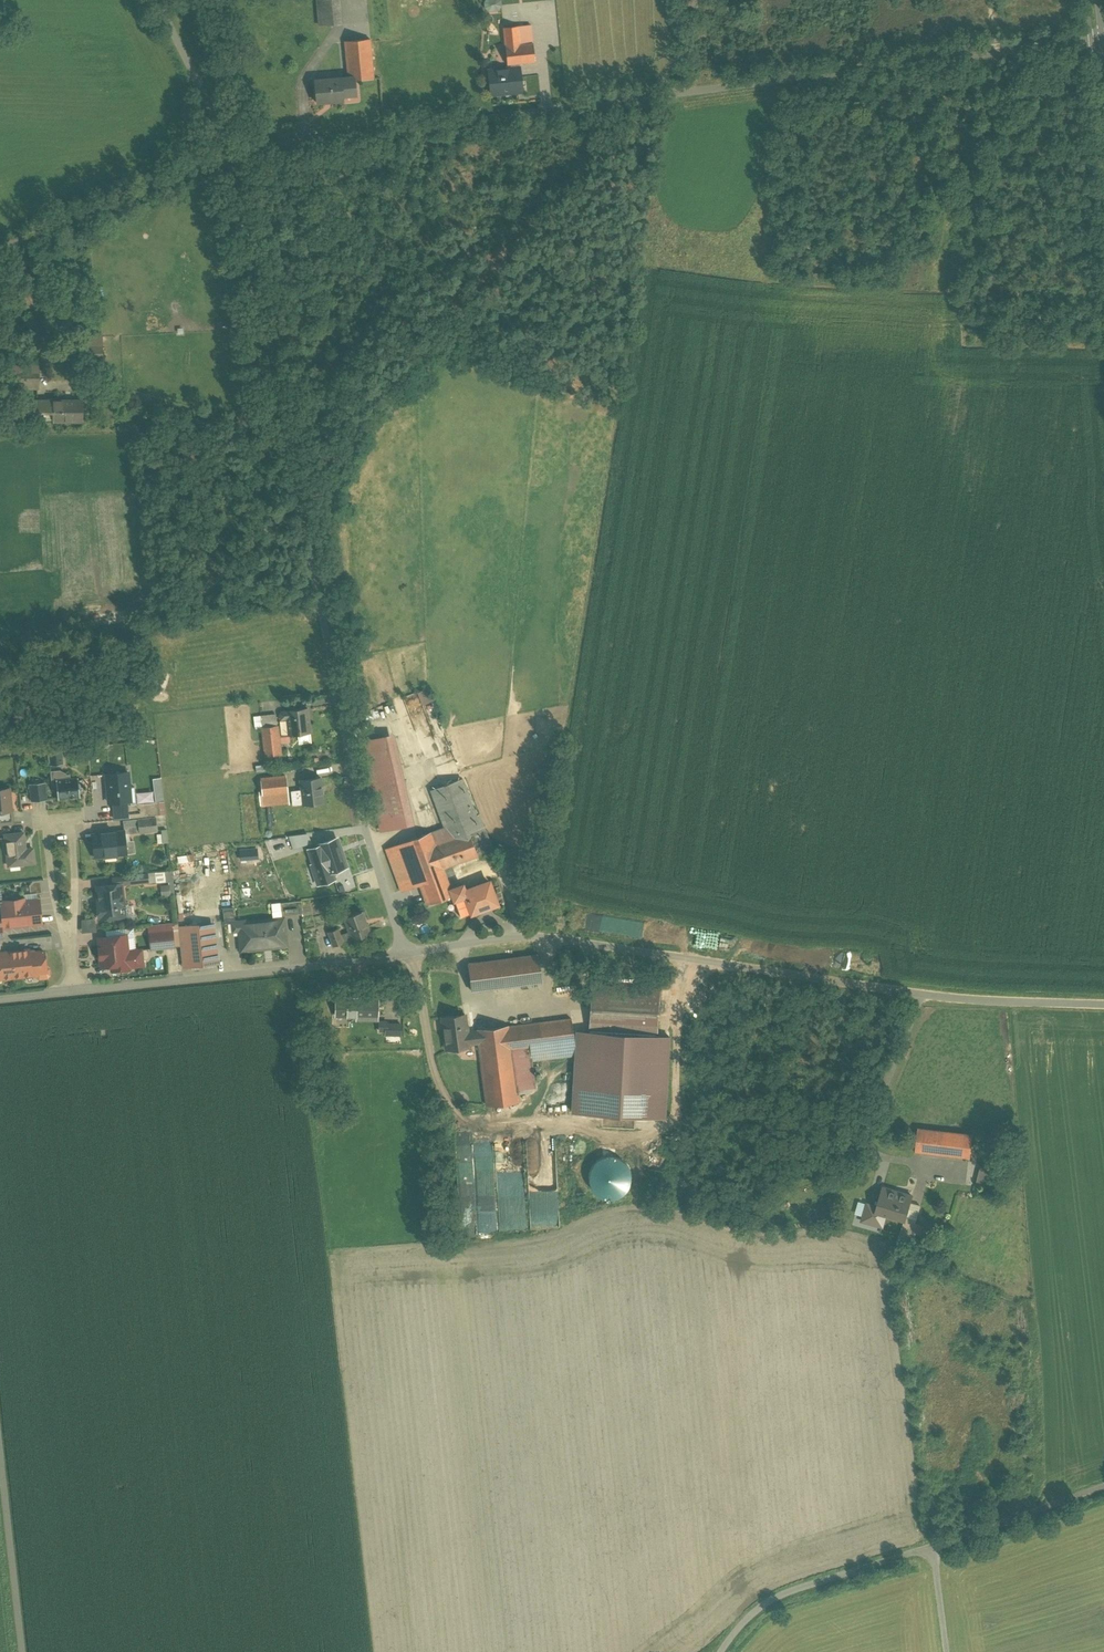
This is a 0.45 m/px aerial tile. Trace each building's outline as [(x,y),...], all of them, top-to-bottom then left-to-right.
[(320,27),(334,26),(343,25),(341,0),(318,0),(320,27)] [(510,64),(519,63),(535,61),(530,24),(503,28),(507,65),(510,64)] [(348,80),(352,79),(374,77),(371,41),(370,39),(345,42),(348,79),(348,80)] [(522,91),(519,63),(510,64),(511,68),(489,71),(491,94),(522,91)] [(353,92),(352,79),(348,80),(348,79),(341,80),(341,78),(314,81),(317,103),(343,101),(343,93),(353,92)] [(107,351),(83,350),(83,362),(107,363),(107,351)] [(85,392),(40,391),(40,424),(84,425),(85,392)] [(287,711),(287,714),(279,715),(279,712),(261,714),(263,729),(280,727),(280,723),(288,722),(289,735),(310,733),(308,709),(287,711)] [(265,759),(284,757),(281,727),(263,729),(265,759)] [(394,736),(362,743),(381,831),(414,823),(394,736)] [(63,753),(51,753),(52,766),(64,766),(63,753)] [(131,774),(107,776),(109,804),(133,803),(131,774)] [(264,800),(290,797),(288,777),(262,779),(264,800)] [(431,790),(449,839),(468,832),(477,856),(491,851),(492,850),(479,814),(476,815),(462,778),(431,790)] [(80,779),(57,781),(59,802),(82,799),(80,779)] [(301,781),(301,791),(292,792),(293,807),(303,806),(303,807),(326,805),(324,779),(301,781)] [(48,784),(31,785),(33,802),(49,801),(48,784)] [(15,813),(13,789),(0,790),(0,814),(15,813)] [(158,818),(139,820),(141,835),(160,833),(158,818)] [(430,833),(435,844),(449,839),(445,827),(430,833)] [(129,857),(129,856),(137,855),(136,842),(128,843),(127,831),(93,834),(95,860),(129,857)] [(452,894),(453,894),(451,889),(446,876),(455,873),(452,865),(477,856),(468,832),(449,839),(435,844),(430,833),(387,849),(402,890),(420,883),(428,904),(452,894)] [(26,833),(5,835),(6,851),(7,870),(38,868),(36,849),(28,849),(26,833)] [(319,847),(320,851),(288,862),(294,881),(327,870),(328,874),(348,867),(338,840),(319,847)] [(121,885),(96,888),(100,922),(126,920),(123,887),(150,885),(149,877),(120,880),(121,885)] [(3,941),(5,941),(4,929),(44,926),(41,895),(44,895),(43,882),(30,883),(31,901),(0,903),(0,941),(3,941)] [(463,885),(451,889),(453,894),(452,894),(454,900),(465,896),(471,913),(481,909),(482,912),(489,909),(488,907),(497,903),(489,882),(465,891),(463,885)] [(471,913),(465,896),(454,900),(460,917),(471,913)] [(284,904),(273,905),(273,912),(283,912),(284,917),(304,915),(303,902),(284,904)] [(234,936),(239,935),(241,955),(290,949),(285,917),(242,923),(241,921),(237,922),(235,909),(224,911),(226,925),(232,924),(234,936)] [(365,913),(345,919),(352,943),(373,937),(365,913)] [(96,921),(83,922),(83,935),(97,933),(96,921)] [(217,924),(180,928),(185,970),(221,966),(217,924)] [(174,925),(149,928),(152,951),(176,948),(174,925)] [(131,970),(129,950),(127,930),(105,932),(106,935),(98,936),(99,937),(102,970),(110,969),(111,973),(132,971),(131,970)] [(340,930),(330,933),(334,948),(345,945),(340,930)] [(38,979),(38,982),(52,981),(49,951),(34,952),(33,949),(4,951),(3,941),(0,941),(0,982),(38,979)] [(144,949),(129,950),(131,970),(146,968),(144,949)] [(541,958),(469,967),(472,994),(544,985),(541,958)] [(478,1031),(480,1044),(487,1106),(520,1103),(515,1064),(577,1057),(574,1032),(592,1030),(592,1034),(664,1036),(665,988),(594,986),(593,1018),(573,1020),(478,1031)] [(334,1016),(377,1017),(377,999),(334,999),(334,1016)] [(480,1044),(478,1031),(469,1032),(467,1014),(440,1017),(444,1052),(471,1048),(471,1045),(480,1044)] [(978,1136),(919,1131),(918,1153),(976,1158),(978,1136)] [(996,1171),(982,1167),(977,1186),(991,1190),(996,1171)] [(909,1221),(918,1223),(922,1207),(914,1205),(917,1195),(884,1187),(879,1210),(910,1218),(909,1221)]
